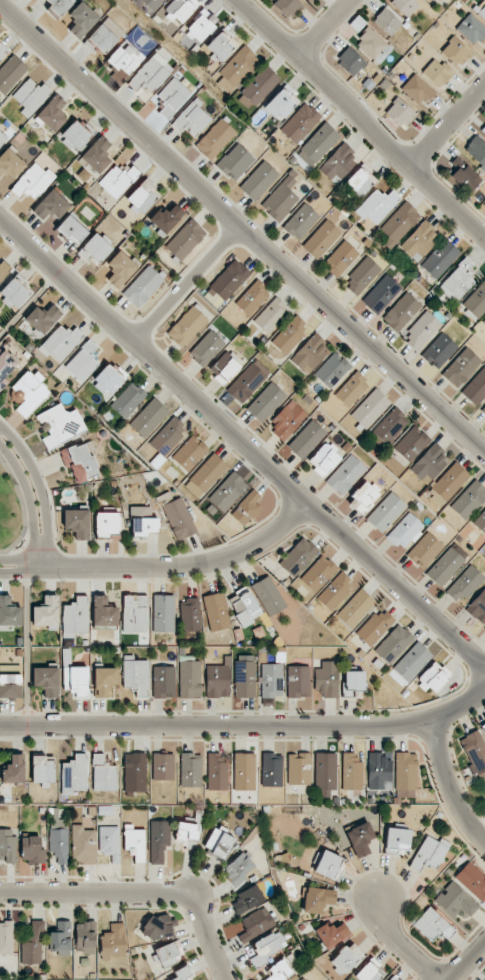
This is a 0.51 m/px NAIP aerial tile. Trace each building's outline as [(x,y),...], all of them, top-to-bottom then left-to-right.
[(60,16),(75,0),(42,0),(60,16)] [(155,12),(164,0),(140,0),(155,12)] [(198,4),(193,0),(173,0),(164,12),(181,25),(198,4)] [(297,0),(275,0),(272,3),(291,20),(303,6),(297,0)] [(407,18),(421,3),(417,0),(391,0),(389,2),(407,18)] [(69,30),(79,39),(99,18),(81,1),(67,16),(75,23),(69,30)] [(373,20),(390,37),(402,24),(385,7),(373,20)] [(199,43),(218,21),(204,9),(185,31),(199,43)] [(484,36),(484,27),(470,13),(455,28),(475,46),(484,36)] [(86,40),(102,56),(124,32),(108,17),(86,40)] [(355,42),(377,65),(392,50),(370,27),(355,42)] [(459,68),(472,53),(454,37),(441,51),(459,68)] [(144,57),(125,39),(107,59),(126,77),(144,57)] [(8,50),(0,43),(0,59),(8,50)] [(214,80),(230,94),(260,59),(244,45),(214,80)] [(353,78),(366,64),(349,46),(335,60),(353,78)] [(174,70),(156,52),(126,83),(145,101),(174,70)] [(3,95),(28,69),(13,55),(0,69),(0,92),(3,95)] [(453,74),(435,57),(421,72),(439,89),(453,74)] [(236,98),(249,110),(280,78),(267,66),(236,98)] [(401,89),(420,106),(434,91),(415,73),(401,89)] [(156,96),(166,105),(159,112),(167,119),(191,93),(174,77),(156,96)] [(23,107),(20,111),(27,118),(52,91),(44,83),(39,88),(29,78),(12,96),(23,107)] [(299,98),(284,85),(263,108),(278,121),(299,98)] [(67,103),(56,93),(35,116),(54,133),(67,119),(59,111),(67,103)] [(416,114),(398,98),(385,112),(403,128),(416,114)] [(171,124),(180,131),(183,128),(194,138),(213,117),(193,100),(171,124)] [(295,144),(322,117),(306,102),(279,128),(295,144)] [(236,132),(220,118),(195,147),(211,161),(236,132)] [(75,119),(60,136),(78,151),(93,134),(75,119)] [(341,136),(325,122),(300,149),(315,163),(341,136)] [(112,144),(101,135),(80,157),(99,174),(112,160),(104,153),(112,144)] [(484,169),(484,167),(484,144),(477,136),(464,148),(484,169)] [(319,169),(335,184),(360,158),(344,142),(319,169)] [(216,165),(234,182),(255,159),(237,143),(216,165)] [(7,147),(0,155),(0,177),(5,171),(13,178),(26,164),(7,147)] [(34,200),(54,178),(36,161),(10,189),(21,199),(26,193),(34,200)] [(239,187),(254,202),(279,175),(264,161),(239,187)] [(345,182),(359,195),(377,176),(363,163),(345,182)] [(115,164),(98,184),(115,200),(140,172),(132,165),(125,173),(115,164)] [(296,181),(287,174),(261,208),(280,222),(299,198),(289,190),(296,181)] [(140,215),(161,193),(145,179),(125,201),(140,215)] [(58,219),(70,205),(59,195),(61,192),(55,186),(32,211),(43,221),(51,213),(58,219)] [(364,219),(367,216),(377,225),(401,198),(391,189),(385,196),(376,188),(355,211),(364,219)] [(185,215),(171,200),(149,221),(163,236),(185,215)] [(421,214),(404,201),(380,230),(397,243),(421,214)] [(298,241),(320,216),(304,202),(282,227),(298,241)] [(89,231),(70,214),(56,229),(66,238),(68,235),(78,244),(89,231)] [(180,262),(207,233),(191,218),(164,247),(180,262)] [(342,233),(327,219),(302,246),(317,259),(342,233)] [(441,234),(424,219),(400,246),(416,261),(441,234)] [(114,248),(97,232),(78,251),(88,261),(92,257),(99,263),(114,248)] [(461,253),(446,238),(420,265),(435,279),(461,253)] [(337,277),(359,254),(345,240),(323,264),(337,277)] [(138,267),(120,250),(106,264),(114,272),(107,279),(117,289),(138,267)] [(344,283),(357,296),(382,269),(369,257),(344,283)] [(473,265),(465,258),(438,288),(455,303),(475,281),(466,273),(473,265)] [(12,269),(3,259),(0,262),(0,280),(12,269)] [(251,273),(236,259),(202,294),(217,308),(251,273)] [(123,296),(141,309),(163,277),(145,264),(123,296)] [(377,315),(402,288),(387,273),(361,300),(377,315)] [(14,310),(32,292),(16,275),(0,291),(0,296),(14,310)] [(460,306),(476,321),(484,311),(484,279),(460,306)] [(249,316),(270,293),(256,280),(235,303),(249,316)] [(397,333),(422,306),(407,292),(381,319),(397,333)] [(267,334),(289,309),(276,297),(253,321),(267,334)] [(24,319),(42,336),(62,313),(51,303),(43,312),(36,306),(24,319)] [(209,321),(192,305),(166,333),(182,349),(209,321)] [(442,325),(427,310),(402,337),(416,351),(442,325)] [(271,342),(285,355),(310,328),(295,315),(271,342)] [(75,327),(70,333),(61,324),(39,347),(58,364),(85,335),(75,327)] [(225,344),(211,330),(188,354),(202,368),(225,344)] [(421,355),(437,369),(458,347),(442,332),(421,355)] [(290,360),(307,375),(331,349),(314,333),(290,360)] [(89,355),(97,346),(88,339),(64,368),(83,383),(99,363),(89,355)] [(18,361),(0,347),(0,391),(8,382),(4,379),(18,361)] [(441,374),(457,388),(482,361),(466,347),(441,374)] [(208,370),(224,384),(241,365),(226,351),(208,370)] [(351,366),(335,351),(314,374),(330,389),(351,366)] [(271,373),(255,359),(226,390),(242,404),(271,373)] [(127,377),(111,362),(93,382),(109,396),(127,377)] [(461,392),(476,406),(484,397),(484,365),(461,392)] [(26,419),(51,392),(40,382),(42,380),(29,368),(10,388),(23,400),(15,409),(26,419)] [(334,394),(348,408),(371,384),(357,371),(334,394)] [(123,419),(147,396),(134,382),(110,405),(123,419)] [(246,409),(262,423),(286,396),(270,382),(246,409)] [(391,403),(376,388),(350,415),(365,429),(391,403)] [(168,410),(152,397),(129,427),(146,439),(168,410)] [(270,422),(275,427),(271,431),(283,441),(307,415),(291,399),(270,422)] [(48,451),(87,430),(75,408),(66,413),(60,403),(35,416),(45,434),(40,437),(48,451)] [(410,421),(395,407),(372,431),(387,445),(410,421)] [(188,428),(174,416),(149,443),(163,456),(188,428)] [(302,460),(327,433),(312,419),(287,446),(302,460)] [(393,448),(409,463),(431,440),(415,425),(393,448)] [(188,472),(209,449),(193,434),(171,457),(188,472)] [(60,450),(65,468),(70,466),(75,482),(100,475),(90,441),(60,450)] [(326,442),(307,461),(322,477),(341,459),(326,442)] [(410,468),(427,484),(450,459),(433,444),(410,468)] [(184,485),(198,499),(229,466),(214,453),(184,485)] [(366,468),(351,454),(325,481),(340,496),(366,468)] [(471,475),(456,461),(431,488),(446,502),(471,475)] [(208,498),(223,513),(249,486),(234,471),(208,498)] [(361,515),(381,493),(366,480),(347,501),(361,515)] [(450,507),(465,521),(484,500),(484,489),(474,480),(450,507)] [(231,514),(244,527),(262,508),(256,503),(262,497),(253,489),(231,514)] [(406,506),(391,491),(365,519),(381,533),(406,506)] [(176,541),(196,533),(182,497),(162,505),(176,541)] [(484,535),(484,509),(472,523),(484,535)] [(64,530),(74,530),(74,540),(89,540),(89,510),(64,510),(64,530)] [(119,512),(95,512),(95,536),(119,536),(119,512)] [(386,537),(400,550),(423,525),(408,512),(386,537)] [(158,517),(132,518),(132,536),(147,536),(147,532),(158,531),(158,517)] [(406,554),(422,569),(443,546),(427,532),(406,554)] [(279,563),(293,578),(319,551),(304,537),(279,563)] [(465,561),(450,547),(425,573),(440,587),(465,561)] [(338,568),(323,554),(300,579),(315,593),(338,568)] [(471,564),(445,591),(456,602),(461,596),(465,600),(484,578),(471,564)] [(331,611),(356,584),(342,571),(317,598),(331,611)] [(251,584),(266,617),(285,608),(271,575),(251,584)] [(227,598),(241,626),(262,616),(248,587),(227,598)] [(482,625),(484,622),(484,587),(465,609),(482,625)] [(336,615),(351,629),(375,602),(360,589),(336,615)] [(203,596),(210,632),(230,628),(223,592),(203,596)] [(0,595),(0,626),(22,625),(21,607),(11,607),(11,595),(0,595)] [(59,595),(44,595),(43,607),(33,607),(32,626),(48,626),(48,630),(58,630),(59,595)] [(107,595),(93,595),(92,625),(118,626),(118,607),(107,606),(107,595)] [(123,595),(122,632),(146,633),(147,596),(123,595)] [(174,595),(152,595),(153,633),(175,632),(174,595)] [(88,633),(88,596),(76,596),(76,604),(62,604),(63,638),(74,638),(74,633),(88,633)] [(180,600),(181,632),(201,631),(199,599),(180,600)] [(370,647),(395,620),(382,607),(356,634),(370,647)] [(389,665),(414,638),(399,623),(374,651),(389,665)] [(433,656),(418,641),(392,668),(407,682),(433,656)] [(235,698),(255,698),(255,655),(235,655),(235,698)] [(206,666),(206,698),(230,697),(230,656),(224,656),(224,665),(206,666)] [(122,660),(123,687),(136,687),(136,696),(149,695),(147,660),(122,660)] [(432,695),(451,675),(435,660),(417,680),(432,695)] [(315,669),(314,690),(323,690),(323,698),(337,698),(338,661),(322,661),(322,669),(315,669)] [(282,698),(283,664),(261,663),(261,698),(282,698)] [(175,667),(153,666),(153,698),(174,698),(175,667)] [(288,698),(310,697),(309,666),(287,666),(288,698)] [(58,667),(32,668),(33,688),(43,688),(44,698),(58,698),(58,667)] [(88,667),(64,667),(63,689),(76,689),(76,696),(88,696),(88,667)] [(117,668),(95,667),(94,698),(112,698),(112,684),(117,685),(117,668)] [(344,697),(365,696),(364,671),(343,671),(344,697)] [(21,698),(21,675),(0,674),(0,698),(21,698)] [(478,730),(459,739),(479,780),(484,777),(484,744),(478,730)] [(227,790),(228,753),(208,752),(207,790),(227,790)] [(342,790),(362,790),(362,761),(357,761),(357,753),(343,752),(342,790)] [(24,754),(11,753),(10,764),(3,764),(2,783),(24,783),(24,754)] [(86,791),(87,754),(75,753),(75,762),(62,762),(61,795),(74,795),(74,791),(86,791)] [(94,791),(117,790),(116,765),(105,765),(104,753),(92,754),(94,791)] [(124,792),(146,792),(146,753),(124,753),(124,792)] [(152,780),(174,780),(174,754),(153,753),(152,780)] [(201,753),(180,753),(181,787),(202,787),(201,753)] [(234,790),(255,790),(256,753),(234,753),(234,790)] [(262,786),(282,787),(282,754),(262,753),(262,786)] [(288,753),(288,785),(310,785),(311,753),(288,753)] [(337,753),(316,753),(315,797),(331,797),(331,790),(336,790),(337,753)] [(368,790),(392,789),(392,761),(386,761),(386,753),(368,754),(368,790)] [(416,798),(416,753),(395,753),(396,798),(416,798)] [(55,786),(54,761),(45,761),(45,755),(32,755),(32,782),(42,782),(42,786),(55,786)] [(150,821),(151,864),(164,864),(163,845),(170,845),(169,820),(150,821)] [(345,831),(358,859),(370,853),(366,842),(375,838),(368,821),(345,831)] [(72,863),(96,863),(96,830),(84,830),(84,824),(72,824),(72,863)] [(144,829),(133,830),(133,824),(124,824),(125,849),(132,849),(132,862),(145,862),(144,829)] [(119,826),(99,827),(100,854),(111,854),(111,863),(120,863),(119,826)] [(235,840),(215,828),(203,847),(224,859),(235,840)] [(386,853),(410,853),(410,829),(386,828),(386,853)] [(6,859),(6,863),(16,863),(16,836),(12,836),(12,829),(0,829),(0,859),(6,859)] [(49,854),(57,855),(57,864),(68,864),(68,829),(49,829),(49,854)] [(410,868),(420,872),(423,866),(437,871),(448,844),(424,834),(410,868)] [(21,837),(21,863),(45,862),(45,849),(40,849),(40,836),(21,837)] [(314,872),(335,880),(343,857),(322,850),(314,872)] [(221,868),(235,887),(246,879),(243,874),(254,867),(244,852),(221,868)] [(469,861),(454,876),(481,902),(484,898),(484,876),(469,861)] [(434,900),(454,918),(458,913),(466,920),(479,906),(451,881),(434,900)] [(237,915),(265,901),(256,884),(235,894),(238,901),(232,904),(237,915)] [(303,912),(321,914),(323,904),(334,905),(336,890),(306,887),(303,912)] [(242,944),(251,939),(249,935),(274,922),(265,906),(240,920),(246,931),(237,936),(242,944)] [(456,931),(429,906),(412,925),(432,943),(441,933),(448,940),(456,931)] [(145,937),(173,939),(174,917),(146,915),(145,937)] [(0,921),(0,955),(12,955),(13,921),(0,921)] [(22,964),(43,964),(42,921),(31,921),(32,942),(21,942),(22,964)] [(49,954),(70,954),(71,921),(56,921),(56,932),(50,932),(49,954)] [(76,922),(75,953),(95,953),(95,922),(76,922)] [(110,933),(100,934),(101,958),(125,958),(124,923),(110,923),(110,933)] [(351,935),(344,923),(331,929),(328,923),(315,929),(324,948),(351,935)] [(287,947),(280,930),(252,943),(257,955),(250,958),(254,969),(267,963),(264,957),(287,947)] [(161,962),(162,966),(181,961),(176,942),(152,948),(156,963),(161,962)] [(342,975),(364,957),(352,942),(330,960),(342,975)] [(371,958),(354,976),(358,979),(380,979),(387,972),(371,958)] [(293,974),(281,959),(265,971),(269,976),(264,979),(284,979),(293,974)] [(194,979),(187,965),(173,971),(177,978),(173,979),(193,979),(194,979)]
